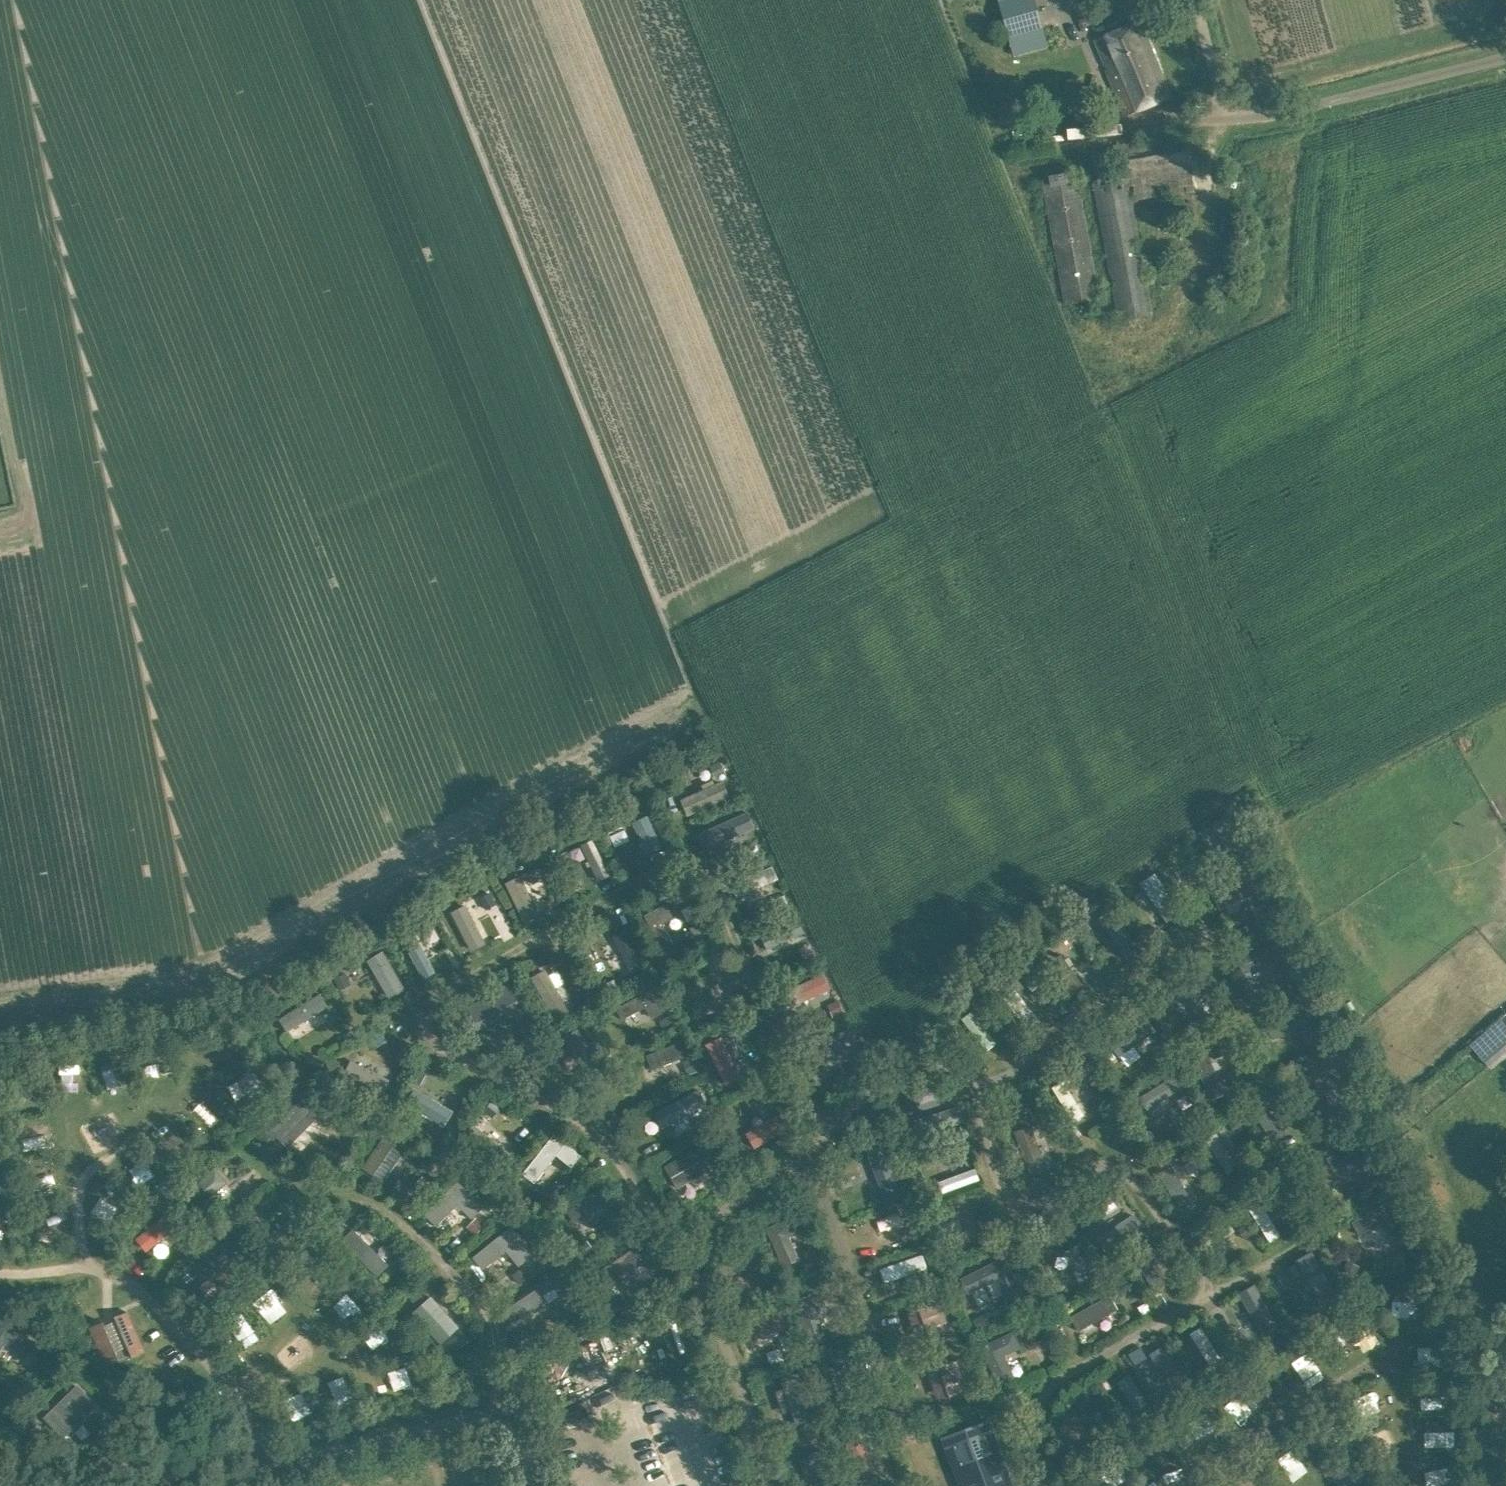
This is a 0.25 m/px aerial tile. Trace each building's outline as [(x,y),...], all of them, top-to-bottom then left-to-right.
[(1001,2),(1001,5),(1008,34),(1009,36),(1041,28),(1041,26),(1035,0),(1007,0),(1001,2)] [(1096,38),(1118,97),(1125,116),(1171,98),(1141,21),(1096,38)] [(1193,191),(1186,136),(1113,145),(1118,184),(1094,187),(1120,321),(1150,315),(1129,199),(1193,191)] [(1099,299),(1081,199),(1077,180),(1070,181),(1069,173),(1050,176),(1051,184),(1044,186),(1065,305),(1099,299)] [(728,796),(720,779),(677,797),(684,815),(728,796)] [(748,811),(701,829),(708,847),(755,829),(748,811)] [(644,854),(661,846),(646,814),(629,821),(644,854)] [(617,817),(604,823),(609,832),(622,826),(617,817)] [(591,838),(566,850),(573,863),(585,857),(597,882),(609,876),(591,838)] [(735,897),(779,881),(774,865),(729,881),(735,897)] [(1156,872),(1139,880),(1150,903),(1167,895),(1156,872)] [(521,923),(537,916),(518,874),(501,882),(521,923)] [(468,952),(484,943),(462,903),(446,912),(468,952)] [(646,910),(656,945),(680,937),(670,903),(646,910)] [(771,948),(799,938),(793,922),(766,932),(771,948)] [(627,974),(643,967),(624,928),(609,935),(627,974)] [(421,944),(409,948),(419,977),(431,973),(421,944)] [(1261,945),(1235,959),(1249,984),(1275,970),(1261,945)] [(383,949),(365,957),(381,997),(400,990),(383,949)] [(1049,965),(1066,995),(1082,986),(1064,956),(1049,965)] [(692,983),(719,972),(714,960),(673,976),(689,1017),(704,1012),(692,983)] [(564,982),(557,969),(546,974),(542,968),(528,975),(552,1019),(568,1011),(555,987),(564,982)] [(792,1004),(830,988),(823,972),(786,989),(792,1004)] [(512,984),(466,1002),(478,1034),(524,1016),(512,984)] [(655,988),(615,1006),(624,1027),(664,1009),(655,988)] [(285,1031),(291,1027),(298,1039),(333,1018),(318,992),(276,1017),(285,1031)] [(1488,1066),(1505,1051),(1505,1013),(1470,1044),(1488,1066)] [(1147,1020),(1120,1032),(1126,1045),(1153,1032),(1147,1020)] [(703,1043),(721,1080),(737,1072),(720,1035),(703,1043)] [(651,1071),(684,1058),(678,1041),(644,1054),(651,1071)] [(1209,1099),(1225,1093),(1211,1051),(1194,1057),(1209,1099)] [(103,1087),(121,1086),(121,1055),(103,1056),(103,1087)] [(61,1063),(62,1094),(80,1093),(78,1062),(61,1063)] [(1141,1091),(1148,1106),(1179,1091),(1172,1077),(1141,1091)] [(403,1103),(443,1128),(453,1111),(413,1086),(403,1103)] [(296,1088),(257,1125),(281,1151),(321,1114),(296,1088)] [(658,1126),(708,1108),(701,1089),(651,1107),(658,1126)] [(1072,1093),(1061,1097),(1069,1120),(1080,1117),(1072,1093)] [(1266,1098),(1252,1107),(1274,1141),(1288,1131),(1266,1098)] [(1013,1129),(1025,1174),(1043,1169),(1030,1124),(1013,1129)] [(1206,1138),(1226,1172),(1237,1165),(1217,1131),(1206,1138)] [(545,1193),(580,1155),(555,1133),(520,1171),(545,1193)] [(359,1168),(382,1183),(404,1150),(382,1135),(359,1168)] [(663,1164),(680,1195),(712,1177),(695,1146),(663,1164)] [(1332,1170),(1354,1160),(1348,1146),(1326,1156),(1332,1170)] [(880,1152),(841,1167),(846,1181),(869,1172),(873,1183),(889,1177),(880,1152)] [(1179,1208),(1193,1199),(1169,1165),(1156,1174),(1179,1208)] [(972,1167),(936,1180),(940,1193),(977,1180),(972,1167)] [(457,1179),(420,1212),(432,1225),(437,1221),(448,1233),(480,1204),(457,1179)] [(568,1206),(583,1233),(615,1215),(600,1188),(568,1206)] [(1268,1242),(1280,1235),(1260,1199),(1248,1206),(1268,1242)] [(1128,1201),(1093,1221),(1106,1245),(1141,1226),(1128,1201)] [(1368,1259),(1400,1245),(1382,1204),(1350,1217),(1368,1259)] [(56,1224),(56,1206),(37,1206),(38,1225),(56,1224)] [(954,1241),(965,1237),(955,1210),(944,1214),(954,1241)] [(151,1225),(131,1237),(140,1252),(160,1240),(151,1225)] [(375,1277),(388,1263),(348,1226),(335,1240),(375,1277)] [(505,1251),(516,1267),(530,1258),(509,1227),(469,1254),(479,1269),(505,1251)] [(602,1267),(613,1284),(648,1261),(636,1244),(602,1267)] [(1077,1244),(1064,1250),(1075,1276),(1088,1270),(1077,1244)] [(882,1283),(927,1268),(922,1253),(877,1267),(882,1283)] [(991,1284),(996,1300),(1019,1291),(1006,1257),(958,1275),(965,1293),(991,1284)] [(500,1306),(513,1331),(559,1307),(546,1282),(500,1306)] [(1224,1297),(1245,1342),(1274,1328),(1253,1283),(1224,1297)] [(250,1302),(263,1320),(282,1307),(269,1288),(250,1302)] [(411,1309),(436,1343),(456,1328),(431,1294),(411,1309)] [(1110,1295),(1068,1312),(1074,1327),(1116,1310),(1110,1295)] [(1391,1303),(1397,1320),(1418,1313),(1413,1296),(1391,1303)] [(1296,1300),(1286,1305),(1293,1317),(1302,1311),(1296,1300)] [(897,1321),(936,1317),(934,1305),(895,1310),(897,1321)] [(103,1322),(91,1327),(108,1367),(145,1352),(128,1311),(115,1316),(128,1346),(116,1351),(103,1322)] [(1081,1336),(1120,1321),(1116,1311),(1077,1327),(1081,1336)] [(737,1322),(741,1340),(784,1330),(780,1313),(737,1322)] [(242,1317),(228,1325),(238,1343),(252,1335),(242,1317)] [(2,1347),(15,1352),(23,1333),(0,1323),(0,1351),(2,1347)] [(1202,1325),(1190,1330),(1204,1361),(1217,1356),(1202,1325)] [(1333,1337),(1350,1355),(1363,1344),(1346,1325),(1333,1337)] [(372,1335),(378,1354),(396,1348),(390,1329),(372,1335)] [(1140,1353),(1152,1390),(1177,1382),(1165,1345),(1140,1353)] [(934,1366),(890,1389),(928,1460),(971,1436),(934,1366)] [(398,1386),(415,1383),(412,1367),(395,1370),(398,1386)] [(1132,1411),(1146,1401),(1127,1373),(1113,1383),(1132,1411)] [(57,1439),(91,1406),(69,1384),(36,1416),(57,1439)] [(855,1474),(871,1472),(867,1447),(852,1449),(855,1474)] [(1271,1464),(1292,1480),(1303,1465),(1282,1449),(1271,1464)]
